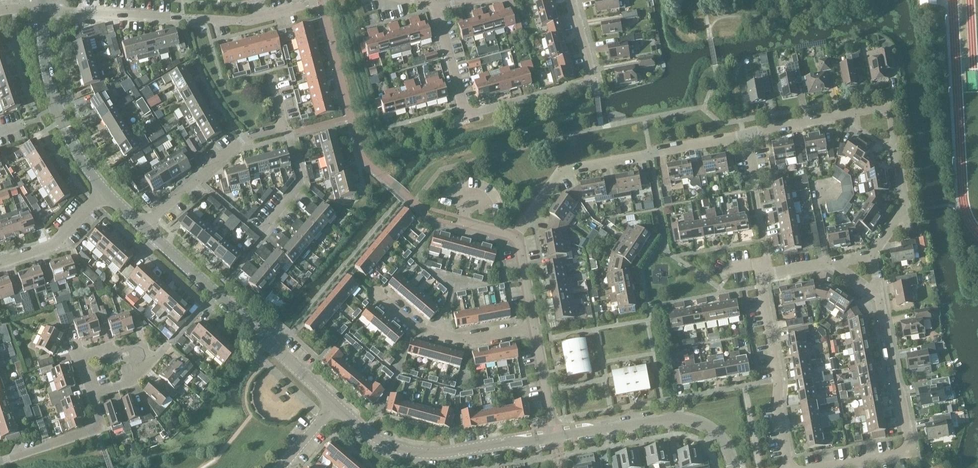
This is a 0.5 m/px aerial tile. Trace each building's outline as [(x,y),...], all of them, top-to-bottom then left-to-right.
[(539,16),(556,11),(554,6),(556,6),(555,0),(540,0),(541,4),(536,5),(539,16)] [(596,0),(598,13),(620,9),(625,8),(624,0),(596,0)] [(502,3),(497,5),(504,29),(514,26),(515,30),(522,29),(518,15),(512,17),(510,9),(504,11),(502,3)] [(493,32),(494,32),(504,29),(497,5),(492,6),(494,14),(489,15),(493,32)] [(481,9),(476,11),(483,35),(484,40),(495,37),(494,32),(493,32),(489,15),(483,17),(481,9)] [(474,20),(468,21),(473,38),(483,35),(476,11),(471,12),(474,20)] [(547,25),(549,31),(562,27),(559,16),(557,16),(556,11),(539,16),(542,27),(547,25)] [(623,21),(638,18),(637,11),(622,14),(623,21)] [(462,41),(473,38),(468,21),(462,23),(460,15),(455,16),(462,41)] [(418,17),(413,18),(420,43),(431,39),(426,23),(420,25),(418,17)] [(411,27),(405,29),(410,45),(420,43),(413,18),(409,20),(411,27)] [(623,20),(602,24),(604,36),(622,32),(621,27),(626,26),(625,21),(623,21),(623,20)] [(293,28),(296,39),(313,35),(310,23),(293,28)] [(397,23),(392,24),(401,54),(411,51),(410,45),(405,29),(399,30),(397,23)] [(104,24),(98,25),(101,37),(107,35),(104,24)] [(390,33),(384,35),(389,51),(390,57),(401,54),(392,24),(388,25),(390,33)] [(98,25),(92,27),(95,39),(96,38),(101,37),(98,25)] [(114,33),(112,26),(106,28),(107,35),(114,33)] [(92,27),(86,29),(89,40),(95,39),(92,27)] [(565,39),(562,27),(549,31),(550,37),(545,38),(548,49),(565,45),(564,40),(565,39)] [(83,42),(89,40),(86,29),(80,30),(83,42)] [(376,29),(372,30),(378,54),(389,51),(384,35),(379,36),(376,29)] [(74,32),(77,44),(83,42),(80,30),(74,32)] [(164,32),(163,32),(168,49),(178,46),(179,50),(186,48),(182,35),(176,37),(174,30),(164,33),(164,32)] [(368,57),(378,54),(372,30),(367,31),(369,39),(363,41),(368,57)] [(163,33),(153,36),(159,57),(169,54),(168,49),(163,32),(163,33)] [(276,32),(264,35),(269,53),(280,50),(276,32)] [(149,59),(159,57),(153,36),(152,36),(151,34),(146,36),(146,37),(143,38),(143,37),(148,59),(149,59)] [(642,34),(620,38),(621,44),(608,46),(611,60),(630,57),(628,48),(634,47),(633,42),(635,42),(643,40),(642,34)] [(264,35),(253,38),(258,56),(269,53),(264,35)] [(313,35),(296,39),(298,50),(316,46),(313,35)] [(132,41),(137,57),(138,62),(148,59),(143,37),(142,37),(142,38),(132,41)] [(72,45),(75,55),(91,51),(99,49),(96,38),(95,39),(89,40),(83,42),(77,44),(72,45)] [(253,38),(242,41),(247,59),(258,56),(253,38)] [(137,57),(132,41),(122,44),(122,43),(121,43),(126,60),(137,57)] [(236,61),(247,59),(242,41),(231,44),(236,61)] [(224,64),(236,61),(231,44),(220,47),(224,64)] [(484,45),(474,47),(475,54),(486,51),(484,45)] [(495,45),(485,49),(487,55),(497,52),(495,45)] [(567,50),(565,45),(548,49),(552,60),(547,61),(549,67),(572,61),(568,49),(567,50)] [(298,50),(301,61),(319,57),(316,46),(298,50)] [(873,82),(888,79),(887,71),(894,70),(890,50),(878,52),(879,58),(869,60),(873,82)] [(78,66),(98,60),(97,56),(93,57),(91,51),(75,55),(78,66)] [(424,56),(426,62),(438,58),(436,52),(424,56)] [(855,70),(861,69),(859,55),(847,57),(848,63),(840,65),(844,87),(858,85),(855,70)] [(319,57),(301,61),(304,72),(322,68),(319,57)] [(641,68),(655,66),(653,57),(639,60),(640,65),(615,70),(618,85),(637,82),(636,73),(641,72),(641,68)] [(821,72),(831,71),(828,59),(819,61),(821,72)] [(99,60),(98,60),(78,66),(81,76),(101,71),(99,60)] [(479,60),(467,63),(469,69),(480,66),(479,60)] [(521,69),(516,71),(520,88),(531,85),(528,74),(534,73),(531,61),(520,64),(521,69)] [(572,61),(549,67),(554,84),(575,79),(573,73),(575,73),(572,61)] [(794,80),(801,79),(798,63),(786,65),(788,76),(780,78),(784,98),(797,95),(794,80)] [(0,68),(0,79),(9,76),(6,66),(0,68)] [(414,66),(408,68),(411,79),(418,77),(414,66)] [(508,67),(504,69),(510,90),(520,88),(516,71),(510,73),(508,67)] [(172,82),(174,86),(188,77),(183,68),(169,76),(168,74),(161,78),(165,85),(172,82)] [(325,79),(322,68),(304,72),(307,83),(325,79)] [(500,75),(495,77),(499,93),(503,92),(503,93),(504,94),(508,93),(509,92),(509,91),(510,90),(504,69),(499,70),(500,75)] [(84,87),(90,85),(99,82),(100,83),(104,81),(101,71),(81,76),(84,87)] [(146,78),(149,83),(161,75),(159,71),(146,78)] [(427,86),(421,87),(426,104),(436,101),(429,74),(428,72),(423,73),(427,86)] [(436,72),(429,74),(436,101),(447,98),(443,81),(439,82),(436,72)] [(763,86),(770,85),(767,72),(755,74),(757,83),(748,84),(751,104),(765,101),(763,86)] [(488,73),(483,74),(489,96),(490,96),(490,97),(491,98),(495,96),(496,95),(496,94),(499,93),(495,77),(489,78),(488,73)] [(810,93),(829,90),(826,73),(807,77),(810,93)] [(488,96),(489,96),(483,74),(478,76),(479,81),(473,83),(478,99),(482,98),(482,99),(484,100),(488,98),(488,97),(488,96)] [(13,86),(9,76),(0,79),(0,90),(13,86)] [(172,93),(175,98),(194,87),(188,77),(174,86),(177,90),(172,93)] [(129,90),(134,87),(129,79),(123,82),(129,90)] [(305,96),(310,94),(328,90),(325,79),(307,83),(309,90),(304,91),(305,96)] [(413,80),(408,81),(415,107),(426,104),(421,87),(416,89),(413,80)] [(93,92),(106,86),(104,82),(104,81),(100,83),(99,82),(90,85),(93,92)] [(405,110),(415,107),(408,81),(403,83),(406,92),(401,93),(405,110)] [(0,90),(0,102),(16,96),(13,86),(0,90)] [(93,92),(96,98),(104,93),(104,94),(108,91),(106,86),(93,92)] [(158,91),(161,96),(171,91),(168,86),(158,91)] [(182,100),(185,104),(199,96),(194,87),(175,98),(178,102),(182,100)] [(393,89),(389,91),(395,113),(405,110),(401,93),(395,95),(393,89)] [(328,90),(310,94),(313,105),(331,101),(328,90)] [(384,116),(395,113),(389,91),(384,92),(385,97),(374,100),(377,110),(382,109),(384,116)] [(104,93),(96,98),(90,102),(96,111),(110,103),(104,94),(104,93)] [(16,96),(0,102),(0,103),(3,112),(19,107),(19,106),(20,106),(21,104),(20,100),(18,99),(17,100),(16,96)] [(112,107),(110,103),(96,111),(101,120),(115,112),(133,101),(130,96),(112,107)] [(205,106),(199,96),(185,104),(178,108),(183,118),(185,117),(185,116),(205,106)] [(154,105),(150,99),(146,101),(150,108),(154,105)] [(334,112),(331,101),(313,105),(316,117),(334,112)] [(185,116),(185,117),(188,121),(193,118),(196,123),(211,114),(210,115),(205,106),(185,116)] [(115,112),(101,120),(107,130),(121,121),(115,112)] [(158,112),(154,114),(162,126),(166,124),(158,112)] [(211,115),(211,114),(196,123),(198,128),(194,131),(194,134),(196,135),(215,124),(217,123),(213,117),(212,118),(210,115),(211,115)] [(107,130),(113,139),(127,130),(132,127),(127,118),(121,121),(107,130)] [(161,130),(153,118),(149,121),(157,133),(161,130)] [(167,124),(162,127),(166,134),(180,126),(177,121),(168,127),(167,124)] [(215,124),(196,135),(201,138),(204,137),(206,142),(210,140),(216,137),(222,133),(221,133),(220,133),(215,124)] [(184,129),(179,132),(183,139),(188,136),(184,129)] [(113,139),(118,148),(132,139),(127,130),(113,139)] [(316,149),(321,147),(337,143),(334,133),(313,138),(316,149)] [(824,133),(814,135),(818,155),(828,153),(829,159),(835,158),(832,146),(827,147),(824,133)] [(818,158),(818,155),(814,135),(804,137),(806,151),(801,152),(803,164),(809,163),(808,162),(811,161),(812,160),(818,158)] [(137,136),(132,139),(138,149),(137,150),(138,151),(149,144),(145,138),(140,141),(137,136)] [(846,156),(851,160),(863,143),(862,143),(863,142),(862,141),(858,137),(856,138),(854,137),(847,147),(845,145),(840,144),(838,153),(837,156),(845,158),(846,156)] [(138,149),(132,139),(118,148),(124,158),(137,150),(138,149)] [(191,139),(186,142),(193,155),(199,151),(191,139)] [(787,167),(803,164),(801,152),(795,153),(793,139),(782,141),(787,164),(787,167)] [(23,156),(25,160),(41,150),(35,140),(14,154),(17,159),(23,156)] [(156,149),(162,145),(160,141),(153,145),(156,149)] [(776,169),(776,166),(787,164),(782,141),(772,143),(774,157),(769,158),(771,170),(776,169)] [(321,147),(324,158),(340,154),(337,143),(321,147)] [(871,149),(863,143),(851,160),(857,163),(855,165),(862,170),(864,169),(875,161),(867,156),(871,149)] [(305,144),(300,146),(303,160),(308,158),(305,144)] [(179,150),(169,156),(181,175),(190,170),(187,163),(193,159),(185,146),(179,150)] [(41,150),(25,160),(31,169),(47,159),(41,150)] [(286,151),(275,153),(279,170),(285,168),(286,173),(291,172),(286,151)] [(141,152),(130,159),(133,164),(144,157),(141,152)] [(265,156),(269,174),(270,175),(274,174),(274,171),(279,170),(275,153),(265,156)] [(340,154),(324,158),(327,168),(343,164),(340,154)] [(726,155),(714,157),(717,174),(729,172),(728,169),(726,156),(726,155)] [(732,155),(726,156),(728,169),(734,168),(732,155)] [(169,156),(160,162),(171,181),(181,175),(169,156)] [(265,156),(254,159),(259,175),(264,174),(264,175),(269,174),(265,156)] [(703,163),(705,175),(705,176),(717,174),(714,157),(702,160),(703,163)] [(52,169),(47,159),(31,169),(37,178),(52,169)] [(253,177),(259,175),(254,159),(243,162),(245,167),(248,178),(249,178),(249,180),(254,179),(253,177)] [(865,173),(867,184),(886,180),(886,179),(888,179),(887,172),(885,172),(885,170),(877,171),(875,161),(864,169),(865,173)] [(151,168),(154,172),(162,187),(171,181),(160,162),(151,168)] [(691,162),(679,164),(682,181),(688,180),(691,182),(690,184),(691,186),(692,187),(694,188),(695,187),(697,186),(702,190),(699,176),(697,164),(691,165),(691,162)] [(703,163),(697,164),(699,176),(705,175),(703,163)] [(324,180),(329,179),(334,178),(345,175),(345,174),(343,164),(327,168),(322,170),(324,180)] [(676,182),(682,181),(679,164),(667,166),(661,168),(665,187),(671,185),(675,184),(676,182)] [(833,178),(837,181),(843,171),(835,166),(833,178)] [(235,170),(239,186),(250,183),(249,180),(249,178),(248,178),(245,167),(235,170)] [(37,178),(42,187),(58,178),(52,169),(37,178)] [(153,192),(162,187),(154,172),(151,174),(149,170),(137,178),(144,189),(149,186),(153,192)] [(229,188),(239,186),(235,170),(224,172),(226,179),(220,181),(223,194),(230,192),(229,188)] [(837,181),(841,183),(851,177),(843,171),(837,181)] [(334,178),(329,179),(332,190),(337,188),(353,184),(350,173),(345,174),(345,175),(334,178)] [(642,187),(639,174),(639,173),(628,175),(631,192),(642,190),(642,187)] [(639,174),(642,187),(648,186),(645,173),(639,174)] [(616,181),(619,193),(619,194),(631,192),(628,175),(616,178),(616,181)] [(851,177),(841,183),(842,188),(853,186),(851,177)] [(58,178),(42,187),(48,197),(64,187),(58,178)] [(144,189),(137,178),(132,181),(139,193),(144,189)] [(614,200),(613,194),(611,182),(605,183),(604,180),(593,182),(596,199),(597,203),(614,200)] [(765,197),(791,193),(794,192),(792,180),(772,184),(774,191),(764,192),(765,197)] [(882,202),(881,192),(888,191),(888,188),(890,188),(889,181),(887,181),(886,180),(867,184),(864,184),(866,195),(869,194),(869,199),(882,202)] [(284,186),(288,189),(292,184),(288,181),(284,186)] [(616,181),(611,182),(613,194),(619,193),(616,181)] [(581,185),(584,199),(584,201),(596,199),(593,182),(581,184),(581,185)] [(356,194),(353,184),(337,188),(332,190),(335,200),(340,199),(356,194)] [(581,185),(573,190),(580,201),(584,199),(581,185)] [(6,190),(10,196),(16,192),(13,186),(6,190)] [(283,195),(288,189),(284,186),(279,192),(283,195)] [(842,188),(843,193),(854,196),(853,186),(842,188)] [(70,197),(64,187),(48,197),(43,200),(49,209),(70,197)] [(310,191),(317,197),(321,193),(313,187),(310,191)] [(268,189),(263,195),(267,198),(272,192),(268,189)] [(573,190),(565,196),(576,204),(580,201),(573,190)] [(775,200),(777,207),(793,204),(800,203),(799,198),(793,199),(791,193),(765,197),(765,202),(775,200)] [(843,193),(840,197),(849,204),(854,196),(843,193)] [(267,198),(263,195),(259,200),(262,203),(267,198)] [(557,205),(571,214),(578,205),(576,204),(565,196),(563,195),(557,205)] [(29,197),(25,200),(30,208),(34,206),(29,197)] [(212,205),(216,201),(210,197),(207,201),(212,205)] [(844,212),(849,204),(840,197),(837,202),(844,212)] [(877,210),(882,202),(869,199),(867,203),(861,212),(877,223),(883,215),(877,210)] [(221,206),(216,201),(212,205),(218,210),(221,206)] [(837,202),(832,202),(834,213),(844,212),(837,202)] [(311,203),(308,207),(327,224),(335,215),(322,205),(318,209),(311,203)] [(568,227),(575,217),(571,214),(557,205),(556,205),(555,204),(551,209),(553,210),(550,214),(551,215),(549,225),(568,229),(568,227)] [(671,211),(670,204),(663,205),(664,212),(671,211)] [(777,207),(779,218),(796,215),(793,204),(777,207)] [(254,205),(249,211),(253,214),(258,209),(254,205)] [(311,217),(308,221),(320,232),(327,224),(308,207),(304,211),(311,217)] [(710,210),(715,236),(726,234),(723,217),(717,219),(715,209),(710,210)] [(738,209),(734,210),(738,232),(749,230),(746,214),(739,215),(738,209)] [(21,210),(17,212),(24,235),(35,231),(29,214),(23,216),(21,210)] [(404,210),(396,218),(407,228),(415,219),(404,210)] [(707,220),(701,221),(704,238),(715,236),(710,210),(706,210),(707,220)] [(730,216),(723,217),(726,234),(738,232),(734,210),(729,210),(730,216)] [(229,219),(232,215),(227,211),(223,215),(229,219)] [(253,214),(249,211),(245,217),(249,220),(253,214)] [(14,238),(24,235),(17,212),(6,215),(14,238)] [(871,232),(877,223),(861,212),(855,221),(852,225),(859,236),(865,227),(871,232)] [(693,240),(704,238),(701,221),(694,222),(693,213),(688,214),(693,240)] [(188,234),(199,221),(190,214),(180,226),(188,234)] [(688,214),(683,215),(685,224),(678,225),(678,223),(671,225),(674,242),(681,241),(681,242),(682,242),(683,244),(688,243),(688,241),(693,240),(688,214)] [(3,241),(5,241),(5,242),(6,243),(10,242),(10,240),(10,239),(14,238),(6,215),(0,217),(0,231),(3,241)] [(238,220),(232,215),(229,219),(234,224),(238,220)] [(796,215),(779,218),(781,229),(798,226),(796,215)] [(396,218),(389,227),(400,236),(407,228),(396,218)] [(297,219),(294,223),(313,240),(320,232),(308,221),(305,225),(297,219)] [(188,234),(197,241),(211,224),(206,221),(203,225),(199,221),(188,234)] [(306,249),(313,240),(294,223),(290,228),(297,234),(294,238),(306,249)] [(197,241),(205,248),(216,235),(211,232),(215,228),(211,224),(197,241)] [(245,233),(249,229),(243,225),(240,228),(245,233)] [(546,234),(548,246),(569,242),(567,231),(568,229),(549,225),(547,234),(546,234)] [(852,225),(847,225),(837,227),(840,247),(841,247),(841,248),(843,249),(847,248),(848,247),(848,246),(851,245),(849,237),(859,236),(852,225)] [(800,237),(798,226),(781,229),(782,235),(773,237),(774,242),(800,237)] [(87,241),(95,248),(108,235),(100,227),(97,230),(91,237),(87,241)] [(389,227),(382,235),(393,244),(400,236),(389,227)] [(628,227),(624,233),(644,246),(647,242),(648,243),(652,238),(650,237),(651,236),(637,227),(634,231),(628,227)] [(830,249),(840,247),(837,227),(826,229),(830,249)] [(97,230),(95,228),(88,235),(91,237),(97,230)] [(254,234),(249,229),(245,233),(251,238),(254,234)] [(597,236),(605,238),(608,234),(601,230),(599,234),(597,236)] [(277,237),(280,240),(299,257),(303,260),(310,252),(306,249),(294,238),(291,242),(280,233),(277,237)] [(430,247),(441,250),(445,235),(440,233),(440,235),(434,233),(430,247)] [(638,255),(644,246),(624,233),(618,242),(638,255)] [(818,234),(812,235),(814,249),(821,248),(818,234)] [(108,235),(95,248),(103,256),(116,242),(108,235)] [(216,235),(205,248),(213,255),(224,242),(216,235)] [(382,235),(376,243),(386,252),(393,244),(382,235)] [(441,250),(451,253),(455,239),(449,237),(450,236),(445,235),(441,250)] [(228,237),(224,242),(213,255),(221,262),(232,249),(227,245),(232,240),(228,237)] [(800,237),(774,242),(774,247),(784,246),(785,252),(802,249),(800,237)] [(462,256),(466,240),(461,239),(460,240),(455,239),(451,253),(462,256)] [(916,240),(918,254),(927,253),(926,239),(916,240)] [(292,265),(299,257),(280,240),(276,244),(283,250),(280,254),(289,262),(288,262),(292,265)] [(462,256),(472,258),(476,245),(470,243),(470,242),(466,240),(462,256)] [(914,253),(917,253),(915,240),(901,243),(902,249),(890,251),(893,264),(915,260),(914,253)] [(116,243),(116,242),(103,256),(99,260),(107,268),(112,263),(124,250),(121,247),(122,246),(122,245),(119,242),(117,242),(116,243)] [(563,255),(564,261),(572,260),(573,260),(570,242),(569,242),(548,246),(550,258),(563,255)] [(631,265),(638,255),(618,242),(611,252),(612,252),(609,264),(629,268),(630,264),(631,265)] [(380,260),(386,252),(376,243),(369,251),(380,260)] [(482,261),(486,246),(482,245),(481,246),(476,245),(472,258),(482,261)] [(235,246),(232,249),(221,262),(230,269),(240,257),(241,259),(245,255),(235,246)] [(282,270),(288,262),(289,262),(280,254),(276,251),(273,255),(262,246),(258,250),(282,270)] [(491,247),(486,246),(482,261),(493,264),(497,250),(491,249),(491,247)] [(132,257),(124,250),(112,263),(120,271),(118,272),(123,276),(131,267),(127,263),(132,257)] [(266,263),(262,267),(274,278),(275,278),(278,281),(285,273),(282,270),(258,250),(255,254),(266,263)] [(373,269),(380,260),(369,251),(362,259),(373,269)] [(564,262),(564,261),(563,255),(550,258),(551,264),(564,262)] [(68,257),(59,260),(65,279),(76,276),(70,258),(69,259),(68,257)] [(365,277),(373,269),(362,259),(354,268),(365,277)] [(56,282),(65,279),(59,260),(50,263),(51,265),(49,265),(54,280),(49,281),(53,293),(59,291),(56,282)] [(547,264),(549,276),(566,273),(565,266),(573,265),(572,260),(564,261),(564,262),(551,264),(547,264)] [(244,266),(268,286),(274,278),(262,267),(259,271),(248,262),(244,266)] [(628,273),(629,268),(609,264),(606,277),(608,288),(615,287),(632,284),(632,283),(634,283),(633,277),(631,277),(630,272),(628,273)] [(137,286),(149,273),(141,265),(136,271),(131,267),(123,276),(127,280),(125,283),(133,290),(137,286)] [(248,284),(259,294),(258,295),(264,301),(273,291),(268,286),(244,266),(241,270),(252,280),(248,284)] [(37,267),(28,270),(34,289),(36,295),(45,292),(47,295),(53,293),(49,281),(44,283),(39,268),(37,269),(37,267)] [(98,279),(87,268),(82,274),(93,284),(98,279)] [(23,290),(18,291),(21,303),(27,302),(25,293),(34,289),(28,270),(19,273),(19,275),(18,275),(23,290)] [(137,286),(145,294),(157,280),(149,273),(137,286)] [(551,287),(574,283),(577,282),(576,278),(567,279),(566,273),(549,276),(551,287)] [(896,285),(895,285),(899,306),(913,304),(910,287),(919,285),(917,274),(901,277),(895,278),(896,285)] [(388,285),(396,293),(406,282),(397,275),(388,285)] [(827,275),(824,287),(820,304),(832,313),(835,308),(844,294),(832,286),(833,279),(827,275)] [(0,279),(0,290),(3,300),(10,297),(10,299),(12,300),(14,299),(15,305),(21,303),(18,291),(13,293),(8,278),(6,279),(6,277),(0,279)] [(347,277),(340,285),(351,295),(358,286),(347,277)] [(157,280),(145,294),(153,301),(165,288),(157,280)] [(396,293),(405,300),(414,289),(406,282),(396,293)] [(551,287),(553,298),(570,295),(569,289),(580,287),(579,282),(577,282),(574,283),(551,287)] [(814,283),(803,285),(806,302),(810,301),(811,306),(820,304),(824,287),(814,285),(814,283)] [(610,295),(611,299),(634,295),(632,284),(615,287),(616,294),(610,295)] [(340,285),(333,294),(344,303),(351,295),(340,285)] [(803,285),(791,288),(794,304),(806,302),(803,285)] [(151,312),(155,315),(173,295),(165,288),(153,301),(157,305),(151,312)] [(795,310),(794,304),(791,288),(780,290),(774,291),(774,295),(781,294),(784,312),(795,310)] [(414,289),(405,300),(413,307),(422,296),(414,289)] [(68,294),(52,297),(53,303),(69,299),(68,294)] [(337,311),(344,303),(333,294),(326,302),(337,311)] [(843,320),(847,318),(858,310),(853,302),(854,301),(844,294),(835,308),(840,312),(837,316),(843,320)] [(165,312),(169,316),(181,302),(173,295),(155,315),(158,319),(165,312)] [(571,302),(570,295),(553,298),(555,310),(578,305),(584,304),(583,300),(571,302)] [(636,307),(634,295),(611,299),(612,304),(618,303),(620,316),(636,313),(635,307),(636,307)] [(724,296),(728,320),(740,318),(737,301),(730,302),(729,295),(724,296)] [(430,303),(422,296),(413,307),(421,314),(430,303)] [(720,304),(714,305),(717,322),(728,320),(724,296),(719,297),(720,304)] [(181,302),(169,316),(177,323),(190,310),(181,302)] [(326,302),(319,310),(330,319),(337,311),(326,302)] [(439,310),(430,303),(421,314),(430,321),(439,310)] [(507,304),(496,306),(499,320),(510,319),(507,304)] [(93,316),(84,319),(90,338),(99,335),(99,334),(100,333),(95,318),(100,317),(99,312),(96,305),(90,307),(93,316)] [(579,310),(578,305),(555,310),(557,321),(574,318),(573,311),(579,310)] [(714,305),(703,307),(706,324),(717,322),(714,305)] [(361,317),(369,324),(380,312),(376,309),(375,310),(370,306),(361,317)] [(496,306),(486,308),(488,322),(499,320),(496,306)] [(695,326),(706,324),(703,307),(692,309),(695,326)] [(486,308),(475,310),(478,324),(488,322),(486,308)] [(931,319),(930,312),(938,311),(938,308),(915,312),(916,320),(901,322),(904,338),(925,334),(923,321),(931,319)] [(692,309),(680,311),(684,328),(695,326),(692,309)] [(115,339),(124,336),(117,316),(108,319),(105,310),(99,312),(100,317),(103,324),(108,323),(113,337),(114,337),(115,339)] [(319,310),(312,318),(323,327),(330,319),(319,310)] [(475,310),(464,312),(467,326),(478,324),(475,310)] [(848,322),(850,333),(867,330),(865,319),(864,319),(858,310),(847,318),(850,321),(848,322)] [(672,330),(684,328),(680,311),(669,313),(672,330)] [(378,331),(387,320),(383,317),(383,316),(380,312),(369,324),(378,331)] [(456,328),(467,326),(464,312),(453,314),(456,328)] [(71,313),(65,315),(69,327),(74,325),(79,340),(81,339),(81,341),(90,338),(84,319),(74,322),(71,313)] [(128,313),(117,316),(124,336),(133,333),(132,331),(134,330),(128,313)] [(70,329),(69,327),(65,315),(58,317),(63,331),(70,329)] [(143,328),(139,316),(133,318),(137,330),(143,328)] [(315,336),(323,327),(312,318),(304,327),(315,336)] [(391,324),(387,320),(378,331),(386,338),(396,326),(392,323),(391,324)] [(787,328),(799,326),(798,320),(786,322),(787,328)] [(195,340),(199,343),(211,330),(203,322),(197,328),(193,324),(184,333),(186,335),(185,336),(192,343),(195,340)] [(157,329),(167,339),(170,335),(161,326),(157,329)] [(400,330),(396,326),(386,338),(394,346),(404,335),(399,331),(400,330)] [(46,327),(41,337),(59,347),(64,338),(62,337),(63,336),(46,327)] [(790,348),(807,345),(811,345),(809,333),(808,327),(788,331),(789,337),(788,337),(789,341),(788,341),(787,343),(788,347),(789,348),(790,348)] [(203,354),(207,351),(219,337),(211,330),(199,343),(203,347),(199,350),(203,354)] [(846,341),(846,345),(869,341),(867,330),(850,333),(851,340),(846,341)] [(0,335),(0,337),(2,344),(10,342),(7,333),(0,335)] [(579,384),(582,383),(588,380),(587,375),(592,374),(586,340),(581,341),(580,337),(580,336),(575,335),(571,336),(566,339),(567,344),(562,345),(568,378),(574,377),(574,382),(574,383),(579,384)] [(55,355),(59,347),(41,337),(36,347),(53,356),(53,354),(55,355)] [(219,337),(207,351),(215,358),(227,344),(219,337)] [(406,354),(417,357),(421,343),(410,340),(406,354)] [(853,349),(854,356),(871,352),(869,341),(846,345),(847,350),(853,349)] [(417,357),(428,359),(432,346),(421,343),(417,357)] [(235,352),(227,344),(215,358),(223,366),(235,352)] [(922,347),(923,352),(907,355),(910,370),(930,366),(928,356),(937,355),(935,344),(922,347)] [(508,345),(503,346),(506,361),(517,359),(515,345),(509,346),(508,345)] [(807,345),(790,348),(793,360),(815,355),(814,351),(808,352),(807,345)] [(432,346),(428,359),(438,362),(442,348),(432,346)] [(506,361),(503,346),(499,347),(499,348),(493,349),(496,363),(506,361)] [(452,351),(442,348),(438,362),(449,365),(452,351)] [(331,371),(331,370),(340,359),(342,357),(333,349),(322,363),(331,371)] [(485,365),(496,363),(493,349),(487,350),(487,349),(482,350),(485,365)] [(734,350),(735,353),(739,376),(750,374),(747,357),(740,358),(739,349),(734,350)] [(474,367),(485,365),(482,350),(477,350),(478,352),(471,353),(474,367)] [(463,354),(452,351),(449,365),(459,368),(463,354)] [(850,363),(851,368),(873,364),(871,352),(854,356),(856,362),(850,363)] [(731,360),(724,361),(728,378),(739,376),(735,353),(730,354),(731,360)] [(819,355),(815,355),(793,360),(795,371),(811,368),(810,361),(820,359),(819,355)] [(389,356),(385,361),(384,361),(390,366),(394,361),(389,356)] [(717,356),(712,357),(716,380),(728,378),(724,361),(718,362),(717,356)] [(705,382),(716,380),(712,357),(707,358),(708,364),(702,365),(705,382)] [(37,362),(40,369),(52,365),(54,365),(52,358),(37,362)] [(169,367),(168,369),(182,383),(190,375),(192,377),(197,372),(183,359),(178,364),(173,360),(168,366),(169,367)] [(331,370),(339,377),(348,366),(340,359),(331,370)] [(832,372),(838,371),(835,359),(830,360),(832,372)] [(694,360),(690,361),(694,384),(705,382),(702,365),(695,366),(694,360)] [(682,386),(694,384),(690,361),(685,362),(686,368),(673,370),(676,386),(682,385),(682,386)] [(857,371),(858,378),(875,375),(873,364),(851,368),(851,373),(857,371)] [(51,373),(54,382),(73,376),(70,367),(68,367),(68,366),(53,370),(52,365),(40,369),(42,375),(51,373)] [(339,377),(347,384),(356,373),(348,366),(339,377)] [(646,367),(629,370),(613,373),(613,378),(609,379),(608,379),(607,384),(608,387),(611,393),(616,392),(617,397),(650,391),(650,386),(654,385),(655,385),(656,380),(655,375),(652,371),(647,372),(646,367)] [(795,371),(797,382),(823,377),(823,372),(813,374),(811,368),(795,371)] [(175,391),(182,383),(168,369),(166,371),(164,370),(159,376),(167,384),(163,389),(173,398),(178,393),(175,391)] [(356,373),(347,384),(355,391),(365,380),(356,373)] [(877,386),(875,375),(858,378),(860,384),(854,386),(855,390),(877,386)] [(48,395),(50,400),(62,397),(60,392),(75,387),(74,385),(76,385),(73,376),(54,382),(57,392),(48,395)] [(823,377),(797,382),(799,393),(815,390),(814,384),(824,382),(823,377)] [(949,378),(912,385),(918,396),(920,396),(922,406),(945,402),(943,389),(951,388),(949,378)] [(22,379),(15,382),(17,390),(25,388),(22,379)] [(373,387),(365,380),(355,391),(363,398),(364,398),(373,387)] [(160,407),(169,397),(153,382),(144,392),(152,400),(148,404),(158,418),(164,410),(160,407)] [(364,398),(363,398),(372,406),(383,392),(375,384),(373,387),(364,398)] [(8,402),(6,396),(8,395),(5,385),(0,386),(0,405),(8,402)] [(878,391),(877,386),(855,390),(855,395),(861,394),(863,400),(880,397),(879,397),(880,396),(881,395),(881,391),(879,391),(878,391)] [(817,397),(815,390),(799,393),(801,404),(827,400),(827,395),(817,397)] [(400,401),(401,398),(390,395),(385,413),(396,416),(396,415),(400,401)] [(63,402),(62,397),(50,400),(52,407),(61,404),(64,413),(83,407),(80,398),(79,399),(78,397),(63,402)] [(121,401),(125,412),(128,422),(140,418),(142,423),(153,419),(143,406),(137,408),(133,397),(121,401)] [(854,409),(855,413),(882,409),(881,404),(882,404),(883,403),(882,399),(881,398),(880,398),(880,397),(863,400),(864,407),(854,409)] [(801,404),(803,416),(819,413),(818,406),(828,404),(827,400),(801,404)] [(396,415),(407,418),(410,404),(400,401),(396,415)] [(517,420),(517,421),(528,418),(525,401),(514,403),(514,406),(515,406),(517,420)] [(0,405),(0,416),(11,413),(8,402),(0,405)] [(129,427),(128,422),(125,412),(119,414),(116,403),(104,406),(112,432),(122,429),(124,434),(131,432),(129,427)] [(407,418),(417,421),(421,407),(410,404),(407,418)] [(515,406),(514,406),(504,408),(507,422),(517,420),(515,406)] [(86,416),(83,407),(64,413),(65,419),(58,422),(62,434),(83,427),(81,419),(85,418),(84,417),(86,416)] [(421,407),(417,421),(427,423),(431,410),(421,407)] [(838,414),(836,407),(824,409),(826,416),(838,414)] [(504,408),(493,410),(496,424),(507,422),(504,408)] [(438,426),(437,427),(449,430),(453,412),(442,409),(441,412),(442,412),(438,426)] [(865,416),(867,423),(884,420),(882,409),(855,413),(856,418),(865,416)] [(442,412),(441,412),(431,410),(427,423),(438,426),(442,412)] [(493,410),(483,412),(485,426),(496,424),(493,410)] [(472,414),(473,414),(472,411),(461,413),(464,430),(475,428),(472,414)] [(475,428),(485,426),(483,412),(473,414),(472,414),(475,428)] [(11,413),(0,416),(0,428),(14,423),(11,413)] [(803,416),(805,427),(827,423),(827,418),(821,419),(819,413),(803,416)] [(947,426),(952,425),(950,414),(937,417),(938,423),(926,425),(929,440),(949,436),(947,426)] [(886,431),(884,420),(867,423),(869,434),(872,434),(873,440),(886,437),(885,431),(886,431)] [(14,423),(0,428),(0,438),(0,439),(5,438),(7,444),(21,439),(19,433),(18,433),(14,423)] [(827,423),(805,427),(807,438),(824,435),(822,429),(828,427),(827,423)] [(865,423),(845,424),(845,433),(852,433),(852,437),(865,436),(865,423)] [(45,426),(38,428),(42,440),(48,438),(45,426)] [(825,441),(824,435),(807,438),(809,450),(832,446),(831,440),(825,441)] [(331,463),(341,451),(332,443),(322,455),(331,463)] [(656,448),(659,465),(665,464),(666,467),(667,467),(671,467),(667,446),(656,448)] [(659,465),(656,448),(646,450),(649,467),(654,467),(653,466),(659,465)] [(702,462),(699,448),(689,450),(692,467),(709,467),(707,457),(706,457),(707,461),(702,462)] [(689,450),(678,452),(681,466),(675,467),(692,467),(689,450)] [(349,458),(341,451),(331,463),(337,467),(340,467),(349,458)] [(627,453),(630,467),(645,467),(643,458),(639,458),(638,451),(627,453)] [(627,453),(617,455),(619,467),(613,467),(630,467),(627,453)] [(574,467),(597,467),(594,455),(576,458),(578,467),(574,467)] [(357,465),(349,458),(340,467),(354,467),(357,465)]
